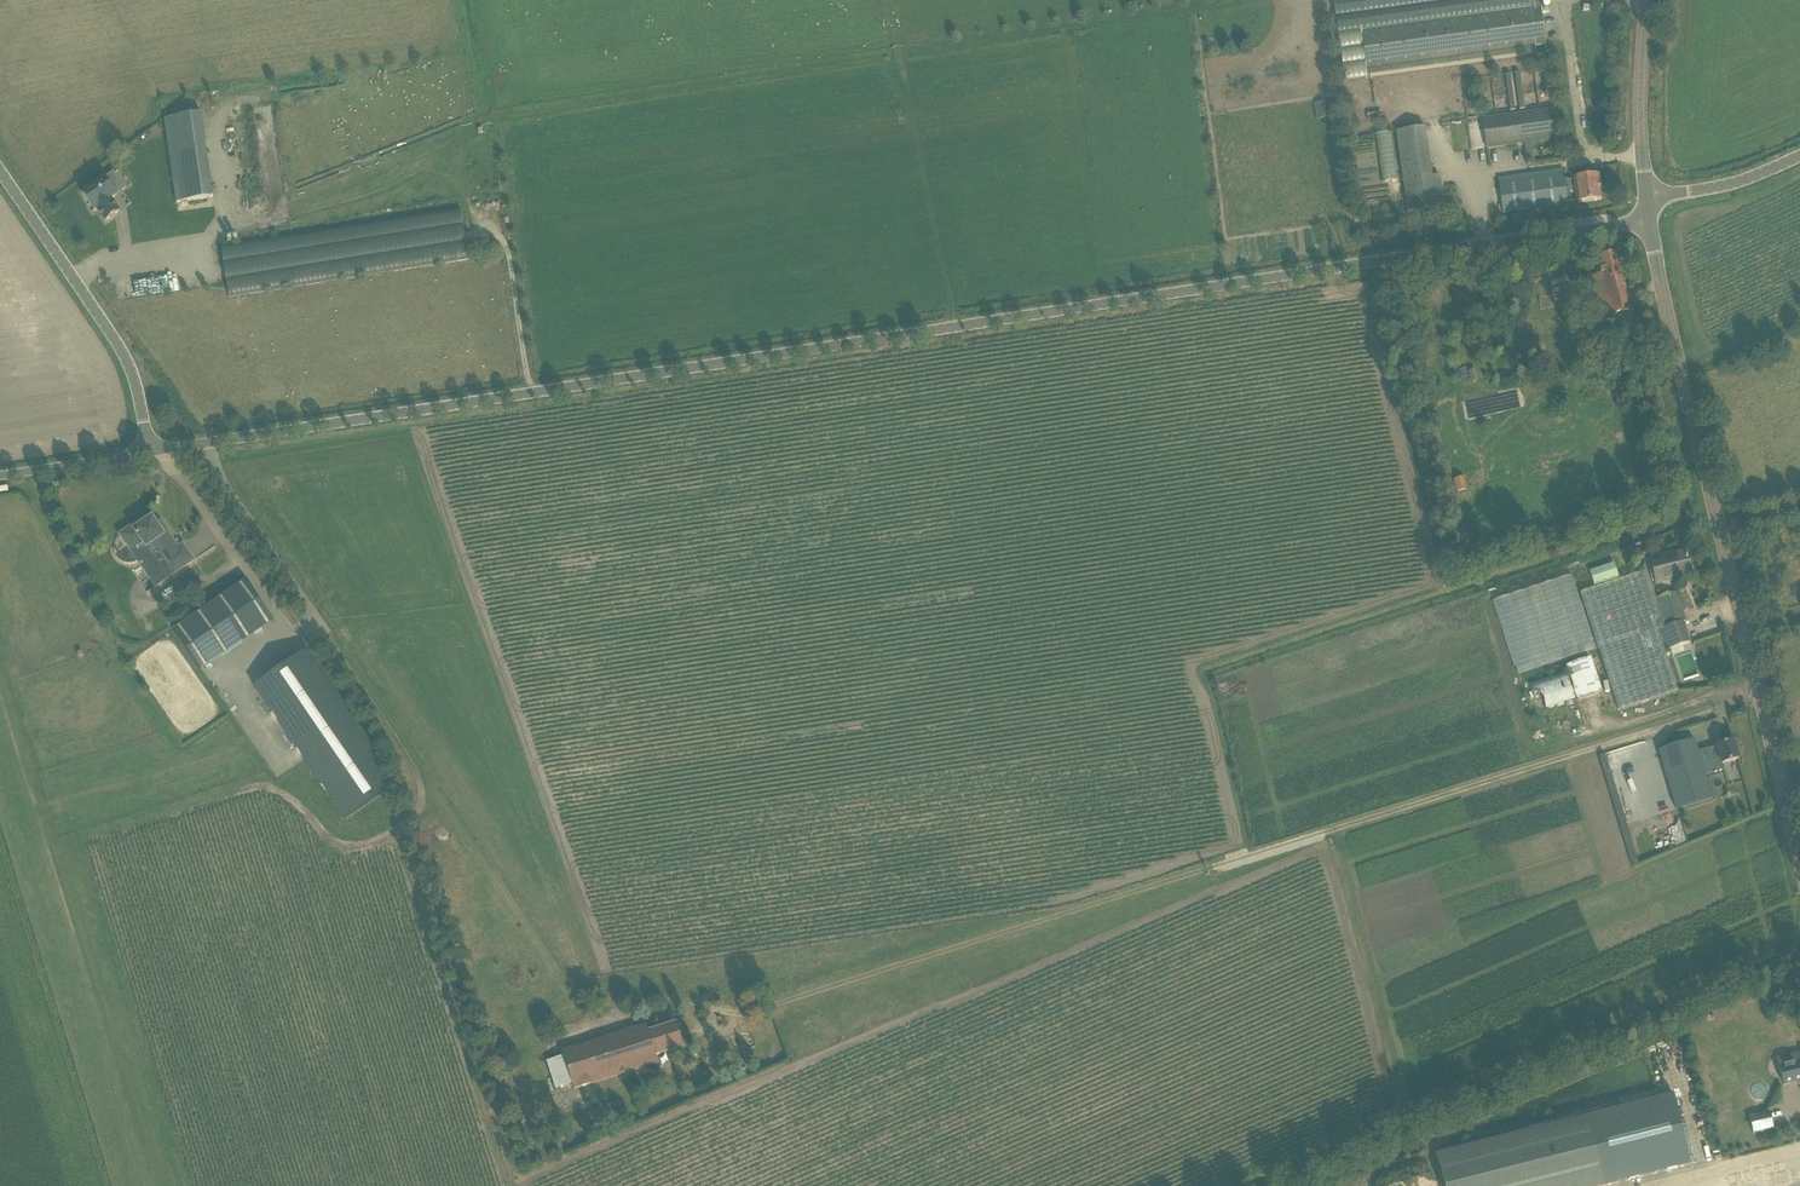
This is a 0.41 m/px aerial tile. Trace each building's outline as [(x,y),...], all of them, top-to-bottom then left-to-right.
[(1535,47),(1546,45),(1541,7),(1539,7),(1538,0),(1528,0),(1530,9),(1361,32),(1367,71),(1368,80),(1536,57),(1535,47)] [(1510,109),(1525,107),(1520,71),(1505,73),(1510,109)] [(1559,140),(1554,108),(1482,118),(1486,149),(1559,140)] [(165,119),(177,203),(213,198),(201,114),(165,119)] [(1407,213),(1444,208),(1440,177),(1432,178),(1425,128),(1396,132),(1407,213)] [(1499,184),(1503,214),(1568,205),(1568,203),(1566,192),(1564,175),(1532,179),(1499,184)] [(1566,192),(1568,203),(1577,201),(1577,204),(1601,200),(1598,176),(1574,179),(1575,191),(1566,192)] [(82,194),(94,210),(95,211),(97,210),(106,222),(120,212),(112,199),(118,195),(105,178),(82,194)] [(221,246),(229,298),(468,262),(460,209),(221,246)] [(1550,268),(1565,265),(1563,253),(1548,256),(1550,268)] [(1591,277),(1594,289),(1603,328),(1614,326),(1614,327),(1634,322),(1617,253),(1597,258),(1601,275),(1591,277)] [(326,290),(329,304),(335,303),(332,289),(326,290)] [(342,301),(353,314),(364,305),(353,292),(342,301)] [(323,336),(330,325),(309,312),(302,323),(323,336)] [(1468,372),(1471,383),(1478,381),(1476,370),(1468,372)] [(1464,478),(1455,480),(1457,492),(1467,490),(1464,478)] [(156,524),(154,521),(148,525),(145,521),(144,519),(120,535),(116,540),(114,545),(114,551),(116,556),(120,560),(125,563),(131,563),(136,562),(137,562),(138,561),(150,578),(150,579),(168,567),(173,575),(173,576),(174,575),(194,562),(183,546),(178,549),(160,522),(156,524)] [(1686,551),(1675,553),(1677,560),(1651,566),(1656,585),(1677,580),(1676,578),(1691,574),(1686,551)] [(1591,572),(1595,585),(1618,577),(1613,565),(1591,572)] [(1666,628),(1665,629),(1646,572),(1580,594),(1618,711),(1678,691),(1658,631),(1660,630),(1667,651),(1689,643),(1683,623),(1686,622),(1676,593),(1657,599),(1666,628)] [(174,631),(180,641),(201,672),(273,622),(246,582),(194,617),(187,607),(168,621),(175,631),(174,631)] [(352,715),(311,655),(189,738),(230,798),(352,715)] [(1602,694),(1590,659),(1566,667),(1577,702),(1602,694)] [(1538,711),(1575,699),(1566,672),(1529,684),(1538,711)] [(1665,749),(1669,761),(1681,800),(1717,789),(1712,774),(1724,770),(1723,765),(1739,760),(1733,741),(1716,746),(1717,747),(1699,753),(1695,740),(1665,749)] [(555,1090),(572,1084),(574,1089),(658,1063),(656,1056),(683,1048),(676,1023),(649,1032),(647,1025),(562,1051),(564,1056),(546,1062),(555,1090)] [(1798,1053),(1777,1058),(1779,1067),(1784,1086),(1799,1082),(1799,1060),(1798,1053)] [(1435,1153),(1444,1185),(1602,1185),(1691,1163),(1673,1091),(1435,1153)] [(1769,1111),(1748,1116),(1753,1134),(1774,1129),(1769,1111)]
